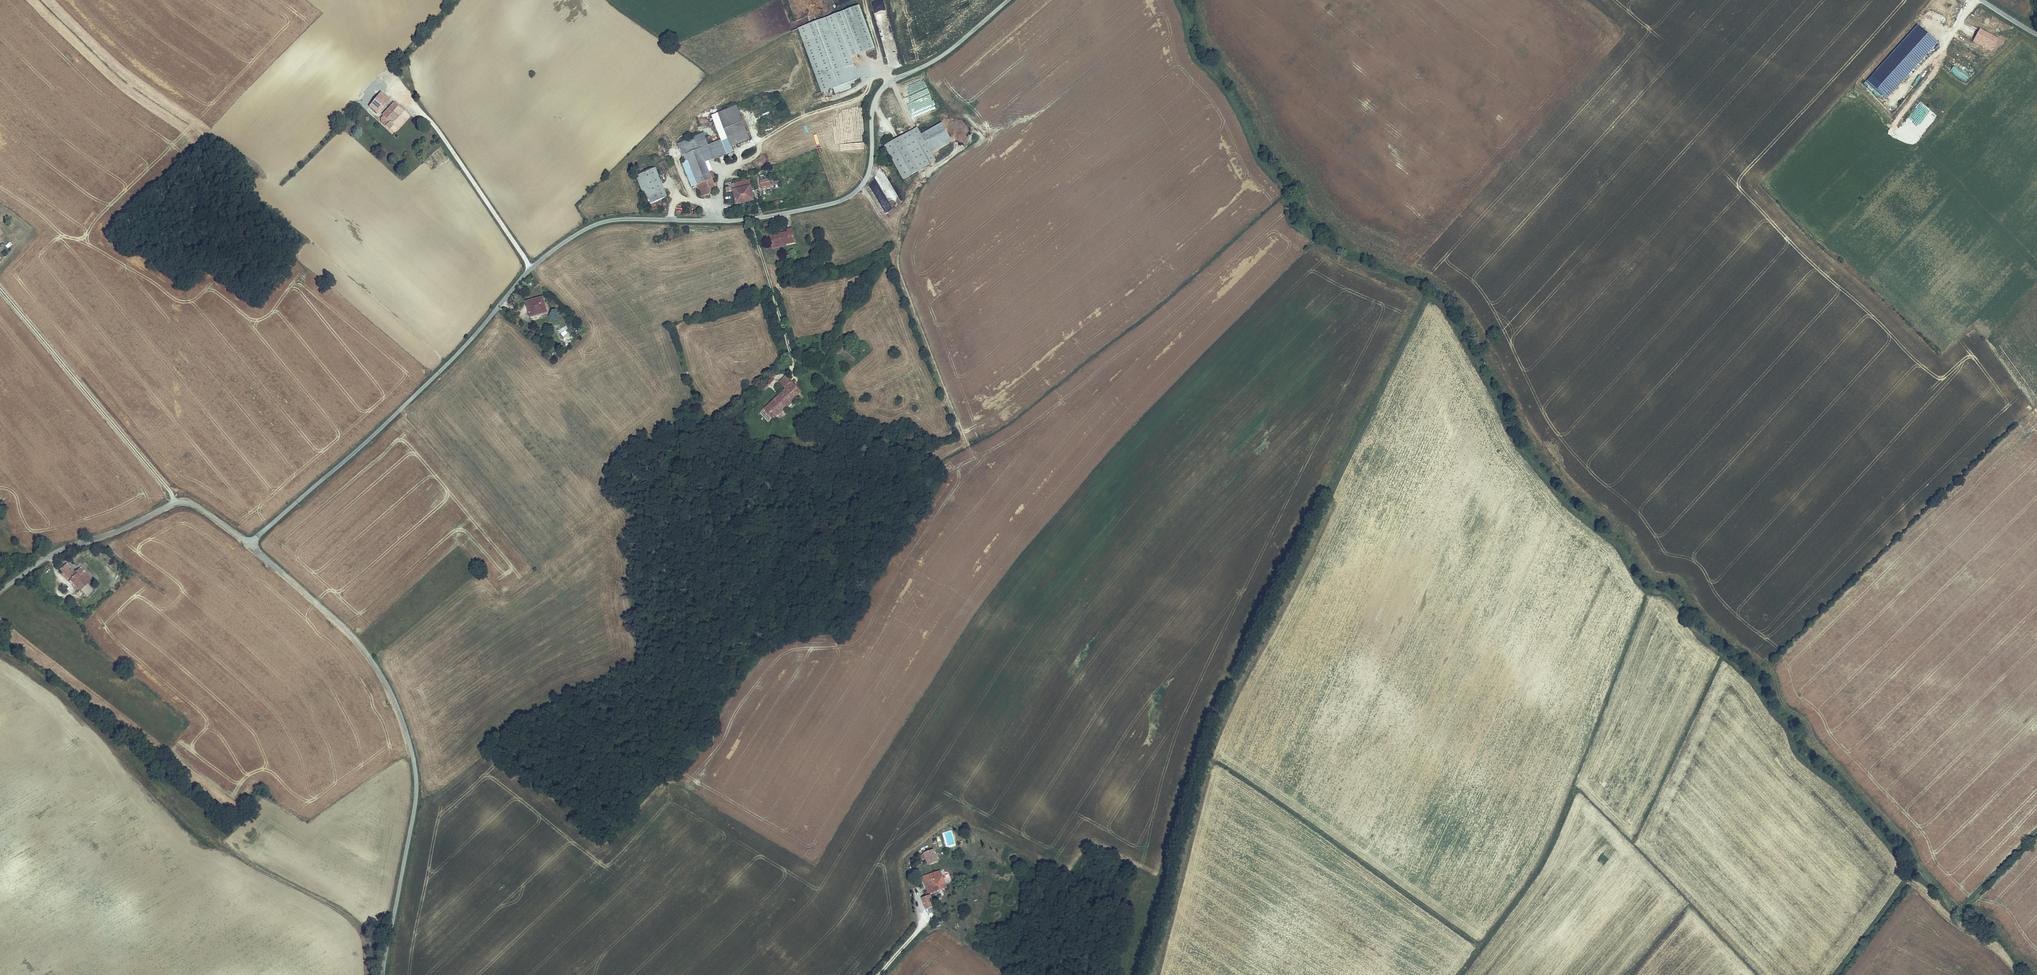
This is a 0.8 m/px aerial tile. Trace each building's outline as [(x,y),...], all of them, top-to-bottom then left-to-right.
[(874,11),(886,6),(883,0),(876,0),(870,2),(874,11)] [(832,21),(807,30),(824,82),(850,75),(850,77),(857,74),(856,71),(861,70),(856,55),(845,59),(832,21)] [(1918,25),(1866,81),(1885,99),(1937,43),(1918,25)] [(1974,38),(1993,48),(1998,38),(1979,29),(1974,38)] [(912,105),(916,100),(913,97),(915,94),(908,88),(901,96),(912,105)] [(378,97),(390,108),(393,104),(382,93),(378,97)] [(390,108),(378,97),(369,107),(380,118),(390,108)] [(1918,116),(1927,108),(1921,102),(1912,109),(1918,116)] [(399,109),(386,121),(394,128),(389,133),(396,139),(412,123),(399,109)] [(735,109),(718,117),(728,139),(745,132),(735,109)] [(1924,111),(1918,121),(1927,127),(1933,117),(1924,111)] [(919,119),(886,138),(905,171),(938,152),(931,140),(951,128),(943,114),(923,126),(919,119)] [(718,117),(710,121),(720,144),(726,156),(735,153),(732,147),(749,140),(745,132),(728,139),(718,117)] [(706,166),(700,153),(708,149),(703,138),(678,149),(686,167),(689,165),(699,188),(705,200),(718,194),(706,166)] [(708,149),(700,153),(706,166),(726,156),(720,144),(708,149)] [(699,188),(689,165),(686,167),(684,167),(694,190),(699,188)] [(886,212),(902,202),(883,171),(874,177),(887,200),(882,203),(884,205),(882,206),(886,212)] [(668,203),(656,175),(638,183),(650,211),(668,203)] [(740,207),(757,205),(755,190),(754,184),(744,185),(745,192),(740,192),(739,186),(738,183),(730,185),(731,196),(738,195),(740,207)] [(764,184),(765,192),(778,191),(777,183),(764,184)] [(786,235),(772,238),(774,248),(784,246),(784,247),(793,246),(790,232),(786,233),(786,235)] [(772,238),(769,239),(771,251),(784,249),(784,247),(784,246),(774,248),(772,238)] [(544,303),(527,308),(531,322),(548,318),(544,303)] [(783,396),(762,414),(771,424),(801,397),(792,387),(783,396)] [(64,575),(88,600),(97,592),(92,586),(94,584),(84,572),(78,577),(70,569),(64,575)] [(934,850),(925,853),(929,864),(938,860),(934,850)] [(932,874),(934,878),(943,875),(941,870),(932,874)] [(932,874),(924,877),(924,878),(921,879),(923,883),(925,882),(930,893),(948,886),(943,875),(934,878),(932,874)] [(931,894),(921,899),(926,909),(927,909),(928,913),(933,911),(931,907),(936,904),(931,894)]
